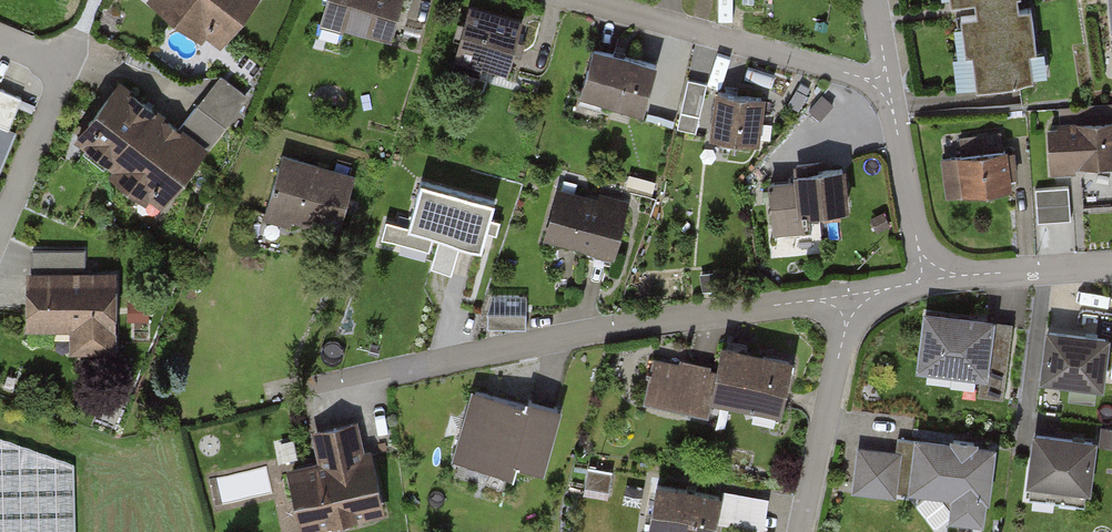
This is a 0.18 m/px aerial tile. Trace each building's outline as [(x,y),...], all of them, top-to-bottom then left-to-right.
[(174,12),(184,0),(159,0),(174,12)] [(174,12),(215,47),(254,0),(184,0),(174,12)] [(310,18),(386,37),(395,0),(315,0),(310,18)] [(514,17),(454,0),(440,51),(501,67),(514,17)] [(945,7),(974,3),(975,6),(976,15),(951,18),(961,85),(1046,73),(1043,53),(1035,55),(1029,11),(1018,12),(1017,0),(944,0),(945,7)] [(647,61),(581,43),(566,96),(632,114),(647,61)] [(220,72),(182,123),(207,141),(200,150),(204,152),(249,92),(220,72)] [(72,133),(115,166),(160,108),(118,75),(72,133)] [(698,80),(690,77),(678,124),(696,129),(708,82),(698,80)] [(764,93),(720,87),(713,135),(757,141),(764,93)] [(1,178),(18,133),(8,129),(21,96),(0,88),(0,178),(1,178)] [(806,94),(796,88),(788,101),(798,107),(806,94)] [(822,93),(810,108),(821,117),(833,102),(822,93)] [(115,166),(160,203),(200,150),(207,141),(182,123),(160,108),(115,166)] [(1040,118),(1045,171),(1092,167),(1111,165),(1111,116),(1111,112),(1040,118)] [(1006,145),(938,154),(944,196),(1012,187),(1006,145)] [(350,174),(276,152),(257,214),(331,237),(350,174)] [(788,180),(763,183),(767,227),(802,224),(801,212),(843,207),(838,160),(786,166),(788,180)] [(655,179),(629,172),(626,182),(653,189),(655,179)] [(487,200),(412,180),(399,228),(474,248),(487,200)] [(1068,185),(1037,187),(1039,219),(1055,218),(1070,218),(1070,214),(1068,185)] [(626,205),(558,187),(545,236),(614,253),(617,241),(626,205)] [(85,248),(32,247),(32,258),(32,267),(85,267),(85,248)] [(32,267),(28,267),(27,326),(71,326),(71,351),(117,351),(117,267),(85,267),(32,267)] [(149,301),(131,301),(131,318),(149,318),(149,301)] [(1009,314),(913,303),(906,365),(981,374),(979,389),(1000,391),(1009,314)] [(488,312),(488,327),(525,328),(525,319),(525,312),(488,312)] [(1111,333),(1049,325),(1042,378),(1104,386),(1111,333)] [(783,359),(716,346),(705,398),(772,412),(783,359)] [(704,364),(647,353),(638,397),(694,409),(704,364)] [(526,400),(472,385),(452,459),(514,475),(517,463),(543,470),(561,404),(527,395),(526,400)] [(306,429),(312,461),(277,468),(291,531),(299,531),(380,515),(367,452),(357,454),(350,420),(306,429)] [(1102,425),(1099,443),(1111,444),(1111,426),(1102,425)] [(1097,437),(1037,427),(1029,479),(1089,488),(1097,437)] [(996,443),(905,429),(896,488),(945,495),(942,518),(984,524),(996,443)] [(896,449),(852,443),(846,490),(890,496),(896,449)] [(594,466),(589,490),(612,495),(617,470),(594,466)] [(645,481),(634,531),(707,531),(714,495),(645,481)]
